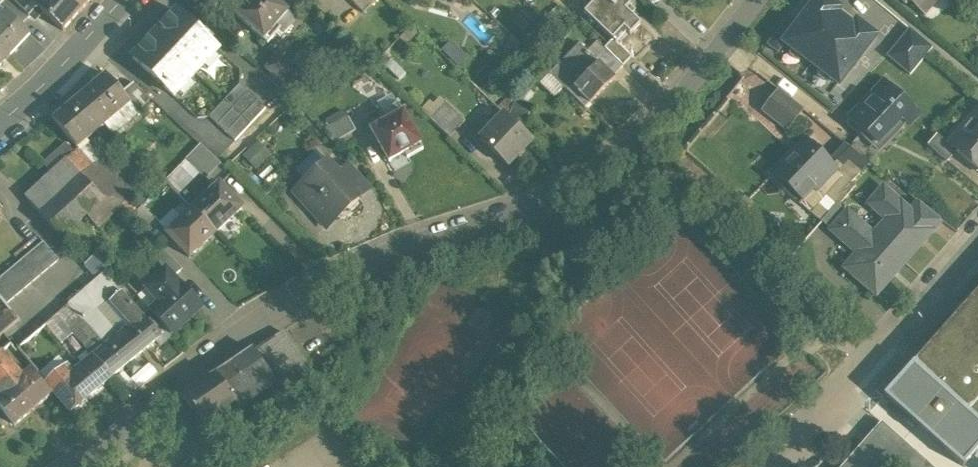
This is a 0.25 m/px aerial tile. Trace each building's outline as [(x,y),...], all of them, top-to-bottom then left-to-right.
[(0,4),(0,8),(6,13),(6,12),(17,22),(25,13),(11,0),(4,0),(0,4)] [(36,7),(63,31),(81,11),(69,0),(43,0),(37,7),(36,7)] [(81,11),(91,0),(69,0),(81,11)] [(250,2),(238,16),(268,42),(280,28),(284,32),(296,18),(275,0),(248,0),(250,2)] [(363,13),(375,0),(350,0),(363,13)] [(597,0),(586,12),(613,38),(616,41),(617,40),(627,29),(631,32),(641,22),(627,9),(631,5),(630,3),(631,0),(597,0)] [(812,64),(849,16),(828,0),(818,0),(795,30),(785,43),(812,64)] [(925,15),(938,0),(907,0),(925,15)] [(6,12),(6,13),(0,20),(0,45),(12,55),(31,34),(21,26),(29,17),(25,13),(17,22),(6,12)] [(218,50),(177,12),(155,35),(196,73),(218,50)] [(812,64),(839,84),(876,37),(849,16),(812,64)] [(766,45),(777,54),(785,43),(795,30),(785,22),(766,45)] [(909,29),(887,56),(910,75),(932,49),(909,29)] [(196,73),(155,35),(133,58),(174,97),(196,73)] [(632,54),(617,40),(616,41),(613,38),(604,48),(605,50),(621,65),(632,54)] [(578,44),(549,73),(584,107),(613,77),(612,77),(595,60),(578,44)] [(0,45),(0,68),(12,55),(0,45)] [(621,65),(605,50),(595,60),(612,77),(613,77),(623,66),(621,65)] [(294,70),(278,55),(267,67),(284,82),(294,70)] [(107,76),(81,98),(104,125),(113,136),(138,115),(136,112),(129,104),(130,103),(122,93),(107,76)] [(884,81),(850,118),(863,130),(882,149),(917,112),(884,81)] [(133,83),(122,93),(130,103),(129,104),(136,112),(151,99),(133,83)] [(266,109),(240,84),(225,101),(251,125),(266,109)] [(803,110),(779,91),(762,111),(785,131),(803,110)] [(81,98),(53,121),(77,149),(104,125),(81,98)] [(251,125),(225,101),(209,117),(235,142),(251,125)] [(447,101),(430,118),(449,136),(465,119),(447,101)] [(397,102),(378,113),(380,116),(368,123),(388,160),(404,151),(407,155),(422,147),(397,102)] [(949,145),(956,152),(977,170),(977,110),(949,145)] [(505,113),(481,139),(507,164),(532,139),(505,113)] [(348,116),(325,129),(333,142),(355,129),(348,116)] [(882,149),(863,130),(850,146),(870,162),(882,149)] [(949,145),(937,135),(928,145),(948,162),(956,152),(949,145)] [(244,156),(257,170),(274,154),(261,140),(244,156)] [(810,143),(797,156),(793,153),(774,173),(802,201),(834,168),(835,167),(833,165),(810,143)] [(66,144),(43,165),(52,176),(75,155),(66,144)] [(220,164),(200,145),(186,160),(205,180),(220,164)] [(870,162),(850,146),(842,155),(861,173),(870,163),(870,162)] [(52,176),(26,199),(41,215),(82,178),(93,167),(78,152),(75,155),(52,176)] [(861,173),(842,155),(833,165),(835,167),(834,168),(851,183),(861,173)] [(135,195),(102,159),(93,167),(82,178),(103,201),(87,215),(99,228),(114,214),(128,202),(135,195)] [(327,162),(305,182),(336,217),(338,218),(360,199),(358,197),(337,174),(327,162)] [(370,186),(349,163),(337,174),(358,197),(370,186)] [(834,168),(802,201),(808,207),(807,209),(822,223),(838,205),(839,205),(855,187),(851,183),(834,168)] [(103,201),(82,178),(41,215),(62,238),(87,215),(103,201)] [(336,217),(305,182),(294,192),(325,227),(336,217)] [(218,186),(205,198),(202,194),(189,207),(214,234),(240,209),(218,186)] [(911,212),(884,188),(871,203),(888,220),(874,235),(903,261),(931,229),(911,212)] [(128,202),(114,214),(122,223),(136,210),(128,202)] [(940,219),(919,202),(911,212),(931,229),(940,219)] [(189,207),(185,203),(181,206),(185,210),(175,221),(178,224),(165,236),(188,259),(214,234),(189,207)] [(838,205),(822,223),(832,230),(847,213),(839,205),(838,205)] [(832,230),(831,231),(843,240),(859,222),(847,213),(832,230)] [(874,235),(859,222),(843,240),(860,255),(848,270),(876,294),(904,262),(903,261),(874,235)] [(0,279),(0,299),(6,306),(59,261),(42,242),(0,279)] [(183,270),(164,249),(153,259),(166,272),(173,279),(183,270)] [(111,268),(97,253),(84,267),(97,280),(106,271),(111,268)] [(131,290),(121,279),(116,283),(106,271),(102,275),(117,291),(123,298),(131,290)] [(166,272),(147,289),(161,304),(150,313),(160,324),(171,336),(201,309),(173,279),(166,272)] [(117,291),(102,275),(97,280),(91,285),(106,301),(110,298),(117,291)] [(91,285),(71,301),(92,314),(106,301),(91,285)] [(131,290),(123,298),(131,307),(140,299),(131,290)] [(116,342),(92,314),(83,322),(107,350),(95,360),(111,378),(159,338),(153,331),(143,320),(131,307),(123,298),(117,291),(110,298),(123,312),(120,315),(132,329),(116,342)] [(883,399),(961,466),(964,466),(977,451),(977,291),(883,399)] [(0,299),(0,320),(8,330),(19,321),(6,306),(0,299)] [(92,314),(71,301),(67,305),(83,322),(92,314)] [(83,322),(67,305),(54,316),(67,329),(95,360),(107,350),(83,322)] [(160,324),(150,313),(143,320),(153,331),(160,324)] [(54,316),(15,349),(55,397),(72,381),(48,350),(67,329),(54,316)] [(290,333),(194,393),(218,431),(314,370),(290,333)] [(0,352),(0,370),(13,385),(20,379),(19,374),(0,352)] [(72,381),(55,397),(69,413),(111,378),(95,360),(72,381)] [(13,385),(0,370),(0,395),(13,385)] [(52,395),(31,370),(20,379),(13,385),(33,410),(52,395)] [(13,385),(0,395),(0,409),(14,425),(33,410),(13,385)] [(842,466),(883,466),(885,465),(887,466),(932,466),(905,443),(905,442),(882,422),(842,466)]
